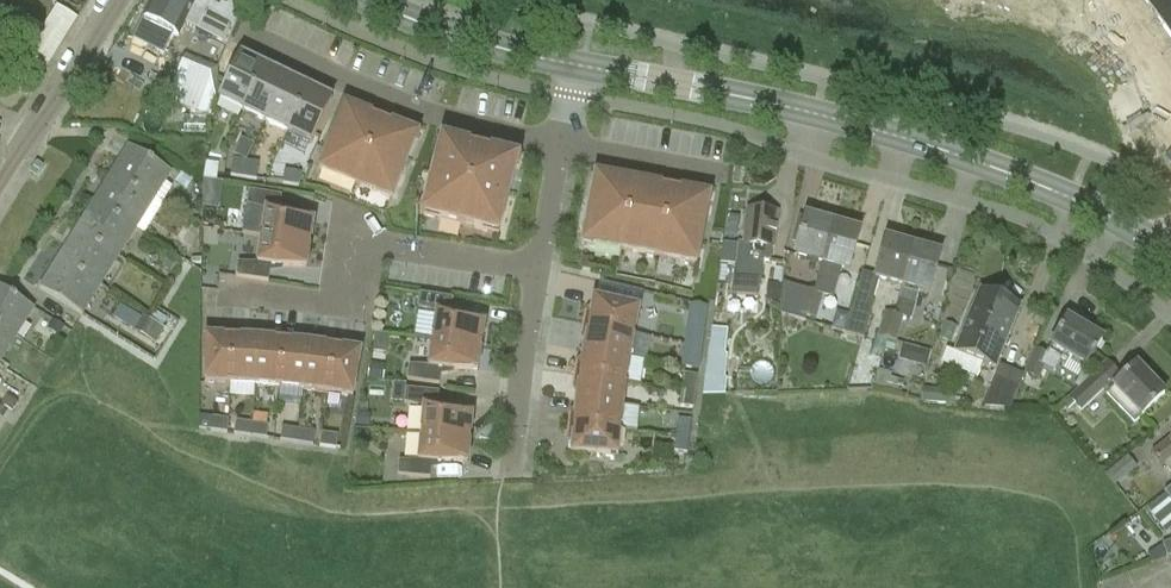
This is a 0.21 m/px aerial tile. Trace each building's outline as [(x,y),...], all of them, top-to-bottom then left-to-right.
[(164,54),(174,35),(179,38),(185,25),(227,46),(245,12),(232,6),(230,10),(217,3),(215,7),(202,0),(152,0),(142,19),(144,19),(134,38),(164,54)] [(1156,17),(1170,7),(1170,0),(1145,0),(1156,17)] [(23,46),(30,50),(20,66),(11,60),(0,77),(0,82),(27,99),(78,19),(58,6),(44,27),(32,19),(26,27),(23,46)] [(1156,17),(1170,38),(1170,7),(1156,17)] [(168,102),(211,118),(217,102),(218,69),(186,56),(168,102)] [(243,111),(264,68),(240,57),(220,100),(243,111)] [(264,68),(243,111),(265,122),(286,79),(264,68)] [(286,79),(265,122),(288,133),(309,90),(286,79)] [(309,90),(288,133),(311,144),(332,101),(309,90)] [(374,117),(345,106),(320,170),(392,199),(417,134),(388,123),(388,115),(380,111),(374,117)] [(498,235),(509,193),(518,160),(487,152),(486,144),(477,142),(473,149),(442,141),(423,216),(498,235)] [(171,173),(129,146),(111,175),(153,202),(171,173)] [(260,164),(234,160),(231,177),(257,181),(260,164)] [(207,164),(204,180),(217,182),(220,166),(207,164)] [(302,174),(285,172),(283,185),(300,187),(302,174)] [(153,202),(111,175),(93,203),(136,230),(153,202)] [(175,184),(187,191),(193,182),(181,175),(175,184)] [(664,187),(596,175),(584,243),(697,264),(709,196),(678,190),(677,182),(668,180),(664,187)] [(204,190),(222,193),(223,185),(204,182),(204,190)] [(261,238),(310,245),(314,222),(284,214),(279,213),(282,197),(249,192),(247,206),(266,211),(261,238)] [(136,230),(93,203),(75,231),(118,258),(136,230)] [(774,248),(774,246),(777,213),(746,210),(743,243),(738,242),(738,246),(723,244),(721,264),(736,266),(733,295),(761,297),(764,261),(771,261),(772,248),(774,248)] [(806,217),(806,219),(800,218),(792,244),(798,246),(795,255),(822,263),(826,246),(833,225),(806,217)] [(826,246),(822,263),(823,263),(814,292),(822,294),(824,295),(823,297),(834,300),(843,269),(848,271),(859,232),(859,227),(841,222),(838,226),(833,225),(826,246)] [(118,258),(75,231),(58,259),(100,286),(118,258)] [(310,245),(261,238),(257,264),(238,264),(236,277),(268,283),(271,266),(275,267),(307,268),(310,245)] [(876,278),(902,286),(913,248),(887,240),(876,278)] [(928,293),(939,255),(913,248),(902,286),(894,315),(885,312),(882,323),(890,325),(890,328),(900,332),(904,319),(912,321),(920,291),(928,293)] [(163,268),(171,273),(179,262),(172,256),(163,268)] [(39,288),(82,315),(100,286),(58,259),(39,288)] [(0,286),(0,327),(16,337),(34,308),(0,286)] [(995,369),(1019,307),(1021,308),(1021,306),(979,289),(979,291),(955,353),(947,349),(941,364),(977,378),(982,364),(995,369)] [(805,290),(802,303),(820,308),(823,297),(824,295),(822,294),(814,292),(805,290)] [(432,340),(481,348),(485,324),(455,316),(450,315),(453,300),(420,294),(418,309),(437,314),(432,340)] [(719,313),(739,313),(739,299),(719,298),(719,313)] [(583,324),(635,334),(639,309),(593,299),(591,312),(585,312),(583,324)] [(874,305),(856,299),(846,334),(864,339),(874,305)] [(820,308),(802,303),(798,314),(817,320),(820,308)] [(142,316),(134,332),(157,345),(165,330),(163,329),(168,320),(155,312),(150,321),(142,316)] [(847,316),(835,313),(830,329),(842,333),(847,316)] [(713,317),(712,325),(703,395),(728,394),(729,383),(726,383),(727,379),(722,379),(726,348),(730,348),(736,341),(739,326),(733,318),(713,317)] [(1086,366),(1102,339),(1067,318),(1046,354),(1035,350),(1025,375),(1040,381),(1045,368),(1050,370),(1061,352),(1086,366)] [(888,340),(897,343),(900,332),(890,328),(890,325),(882,323),(878,337),(877,337),(872,354),(883,357),(888,340)] [(63,329),(53,324),(49,331),(59,337),(63,329)] [(635,334),(583,324),(580,335),(585,338),(584,350),(630,358),(635,334)] [(0,327),(0,362),(16,337),(0,327)] [(689,345),(701,347),(704,331),(691,329),(689,345)] [(229,385),(234,332),(221,332),(218,337),(205,337),(204,383),(229,385)] [(254,386),(258,339),(246,339),(244,333),(234,332),(229,385),(254,386)] [(279,389),(284,336),(272,335),(270,340),(258,339),(254,386),(279,389)] [(304,391),(308,344),(297,343),(296,337),(284,336),(279,389),(304,391)] [(390,338),(375,336),(373,352),(389,354),(390,338)] [(328,394),(334,342),(324,340),(321,346),(308,344),(304,391),(328,394)] [(481,348),(432,340),(428,367),(409,366),(407,380),(440,385),(442,369),(447,370),(478,371),(481,348)] [(334,342),(328,394),(353,398),(361,352),(348,350),(347,344),(334,342)] [(928,366),(932,350),(904,343),(900,359),(928,366)] [(701,347),(689,345),(686,362),(699,363),(701,347)] [(630,358),(584,350),(582,363),(576,363),(574,375),(626,383),(630,358)] [(1134,423),(1141,416),(1142,417),(1164,395),(1136,366),(1123,378),(1108,362),(1069,399),(1069,400),(1064,405),(1069,411),(1074,405),(1081,413),(1104,392),(1134,423)] [(1001,366),(983,408),(1010,410),(1024,376),(1001,366)] [(576,401),(623,407),(626,383),(574,375),(572,386),(578,389),(576,401)] [(682,391),(695,393),(698,376),(685,375),(682,391)] [(421,435),(470,439),(472,416),(442,409),(437,409),(439,393),(406,390),(404,404),(423,408),(421,435)] [(938,405),(939,391),(922,390),(921,404),(938,405)] [(695,393),(682,391),(680,407),(693,409),(695,393)] [(569,415),(568,426),(621,431),(636,433),(639,409),(623,407),(576,401),(575,414),(569,415)] [(227,434),(227,433),(229,421),(212,418),(211,431),(227,434)] [(676,437),(689,438),(692,422),(679,420),(676,437)] [(249,437),(250,424),(236,422),(234,435),(249,437)] [(250,424),(249,437),(266,439),(268,426),(250,424)] [(621,431),(568,426),(567,438),(572,440),(571,453),(618,456),(621,431)] [(298,444),(300,431),(282,428),(280,441),(298,444)] [(300,431),(298,444),(313,446),(315,433),(300,431)] [(368,447),(370,433),(356,431),(354,445),(368,447)] [(320,447),(336,449),(338,436),(321,434),(320,447)] [(470,439),(421,435),(418,461),(399,462),(397,476),(430,479),(432,463),(437,463),(468,463),(470,439)] [(689,438),(676,437),(674,453),(687,454),(689,438)] [(1170,443),(1168,440),(1151,453),(1162,468),(1165,466),(1170,474),(1170,442),(1170,443)] [(1128,457),(1106,475),(1115,486),(1137,468),(1128,457)] [(1162,545),(1167,557),(1170,555),(1170,542),(1162,545)]
